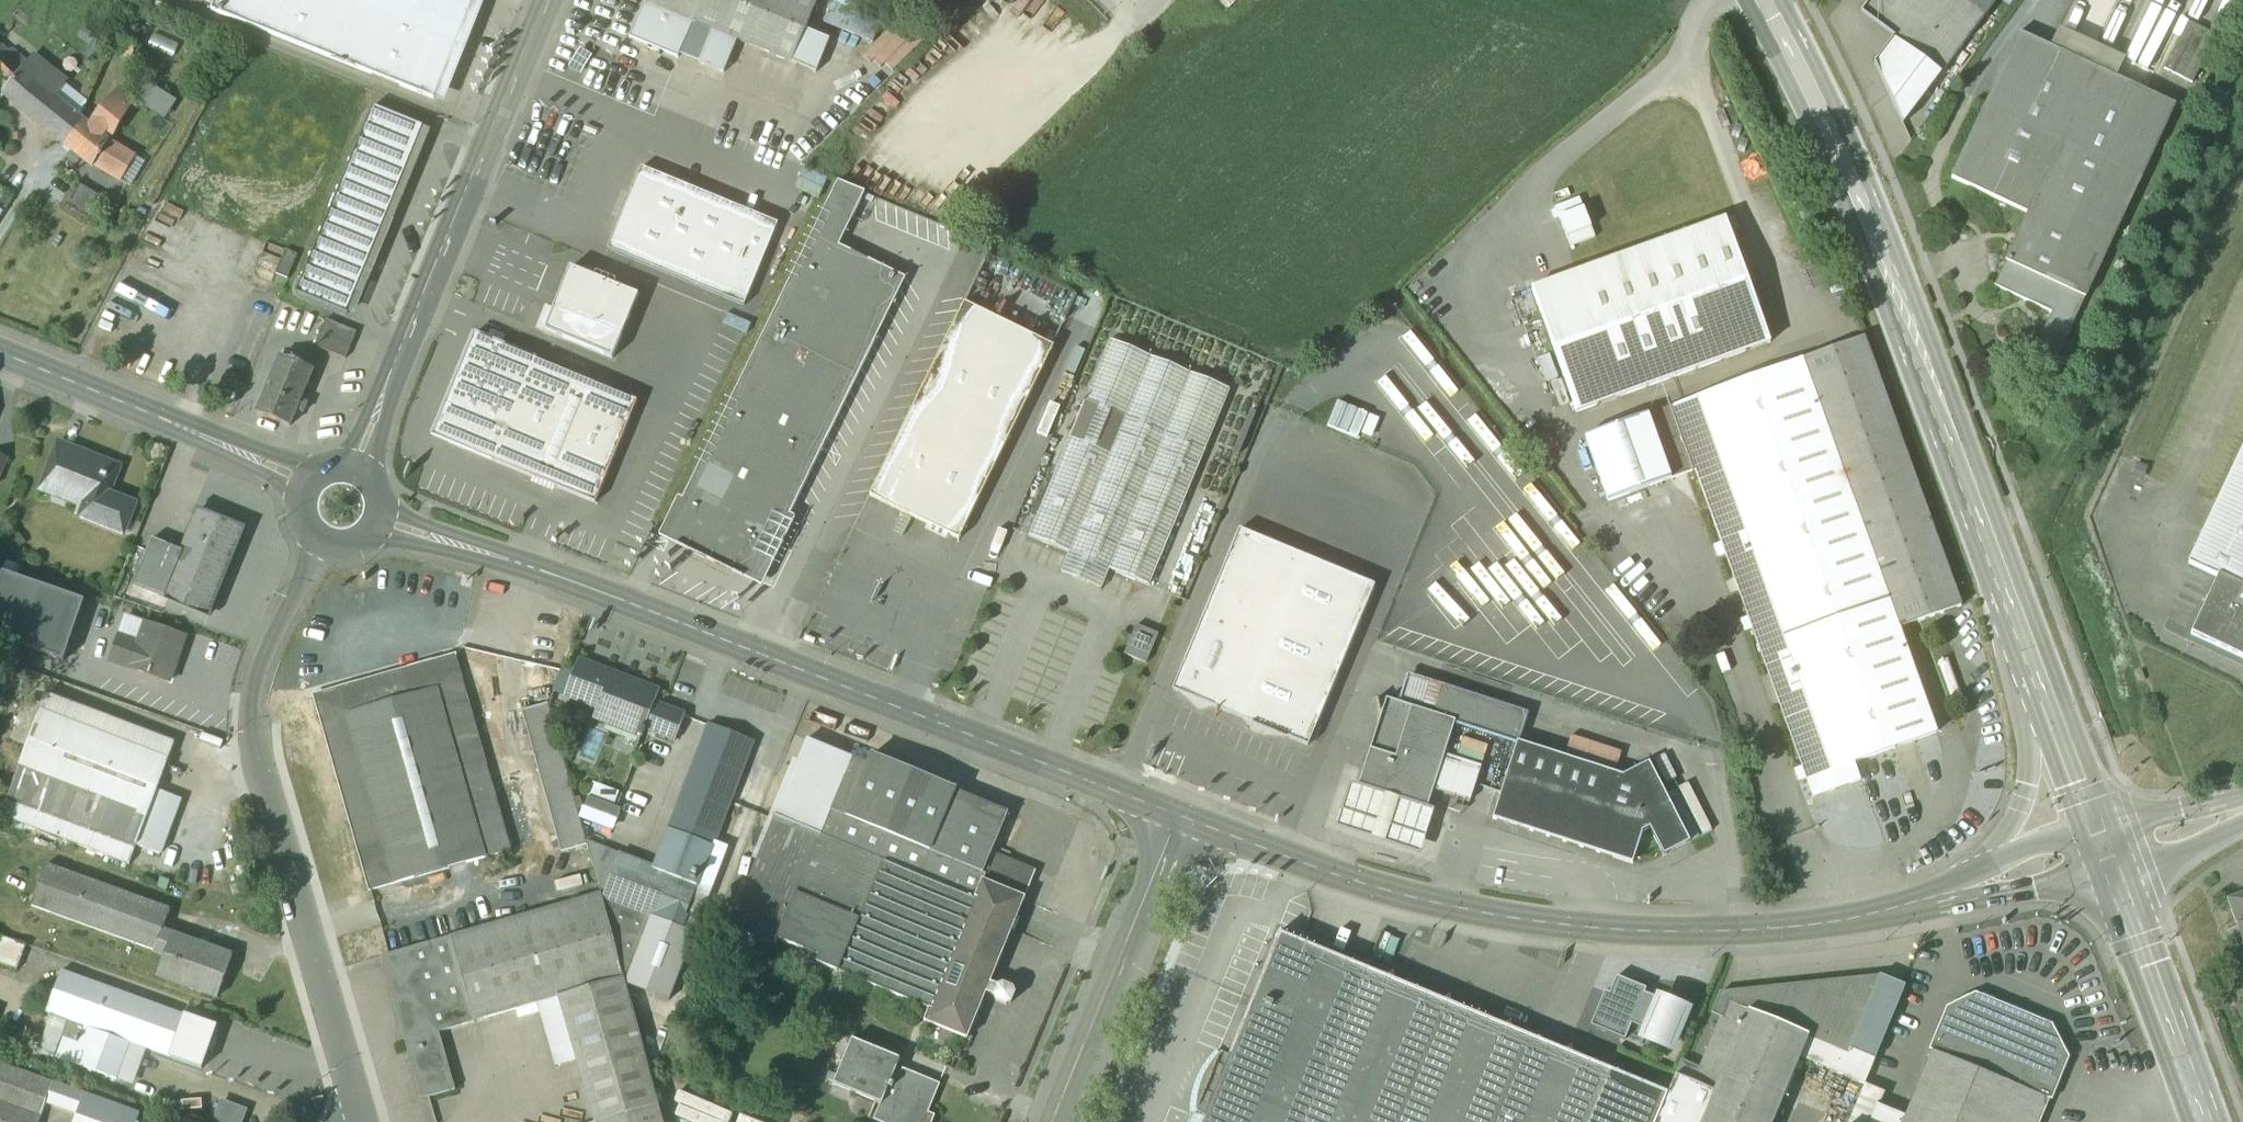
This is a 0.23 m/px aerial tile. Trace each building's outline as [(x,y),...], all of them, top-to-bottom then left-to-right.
[(211,11),(434,99),(436,96),(435,96),(473,0),(474,0),(216,0),(211,11)] [(645,2),(693,22),(694,22),(703,0),(646,0),(645,2)] [(694,22),(713,30),(738,40),(792,63),(805,30),(817,1),(816,0),(703,0),(694,22)] [(1864,11),(1896,35),(1911,46),(1910,47),(1943,72),(1998,0),(1873,0),(1864,11)] [(693,22),(645,2),(630,39),(678,59),(693,22)] [(738,40),(713,30),(699,63),(724,73),(738,40)] [(830,40),(805,30),(792,63),(816,73),(830,40)] [(2175,106),(2018,33),(1951,179),(2027,214),(2005,261),(2085,298),(2175,106)] [(1911,46),(1896,35),(1875,63),(1903,124),(1943,72),(1910,47),(1911,46)] [(13,54),(2,67),(16,79),(22,72),(26,66),(13,54)] [(4,94),(16,79),(2,67),(0,65),(0,99),(4,94)] [(54,99),(37,86),(22,72),(16,79),(4,94),(65,144),(66,144),(84,123),(54,99)] [(65,85),(48,72),(37,86),(54,99),(65,85)] [(170,118),(182,100),(154,82),(142,100),(170,118)] [(126,94),(124,93),(119,99),(128,107),(133,99),(126,93),(126,94)] [(115,95),(95,121),(107,130),(113,135),(128,107),(119,99),(115,95)] [(374,107),(297,293),(348,314),(347,313),(423,128),(425,128),(374,107)] [(107,130),(95,121),(90,127),(102,137),(107,130)] [(84,123),(66,144),(93,167),(94,165),(108,142),(102,137),(90,127),(84,123)] [(423,128),(347,313),(348,314),(355,317),(431,131),(425,128),(423,128)] [(107,130),(102,137),(108,142),(109,141),(113,135),(107,130)] [(108,142),(94,165),(118,180),(133,155),(109,141),(108,142)] [(772,225),(638,171),(609,244),(743,298),(772,225)] [(839,182),(682,501),(683,502),(667,533),(759,578),(789,517),(906,279),(839,246),(865,193),(839,182)] [(103,198),(82,185),(69,206),(91,219),(103,198)] [(117,202),(105,195),(97,209),(109,216),(117,202)] [(1726,219),(1532,289),(1576,413),(1771,343),(1726,219)] [(2085,298),(2005,261),(1994,286),(2052,313),(2034,351),(2056,361),(2085,298)] [(639,296),(571,268),(545,331),(613,359),(639,296)] [(1054,347),(965,304),(870,496),(959,540),(1054,347)] [(357,332),(326,320),(315,346),(346,359),(357,332)] [(536,359),(475,334),(433,436),(494,461),(536,359)] [(1234,389),(1112,338),(1029,536),(1067,552),(1058,572),(1101,590),(1109,570),(1151,587),(1234,389)] [(1863,338),(1802,360),(1899,628),(1960,606),(1863,338)] [(314,370),(281,356),(272,376),(305,390),(314,370)] [(638,401),(536,359),(494,461),(596,503),(638,401)] [(1802,360),(1648,415),(1670,478),(1695,469),(1813,797),(1860,781),(1854,763),(1936,733),(1899,629),(1899,628),(1802,360)] [(305,390),(272,376),(257,413),(290,427),(297,411),(304,413),(307,404),(301,401),(305,390)] [(1368,415),(1338,402),(1328,427),(1358,439),(1368,415)] [(1648,415),(1585,438),(1607,501),(1670,478),(1648,415)] [(113,467),(60,446),(45,484),(88,501),(81,518),(122,535),(133,507),(110,498),(110,496),(103,494),(113,467)] [(2189,564),(2242,590),(2242,449),(2189,564)] [(244,530),(198,511),(182,551),(163,598),(209,616),(244,530)] [(1240,530),(1173,691),(1308,747),(1375,586),(1240,530)] [(182,551),(152,540),(134,586),(163,598),(182,551)] [(10,575),(0,603),(0,629),(64,652),(82,601),(10,575)] [(2218,578),(2192,634),(2242,659),(2242,590),(2218,578)] [(185,636),(148,624),(141,642),(132,670),(168,683),(185,636)] [(1159,635),(1137,626),(1125,655),(1147,664),(1159,635)] [(141,642),(123,636),(113,664),(132,670),(141,642)] [(455,657),(316,697),(371,891),(510,851),(455,657)] [(657,696),(612,678),(614,674),(579,661),(565,697),(598,710),(595,719),(639,735),(639,737),(643,738),(646,730),(644,730),(654,704),(657,696)] [(1526,715),(1443,688),(1434,715),(1455,722),(1517,742),(1526,715)] [(175,744),(46,695),(38,716),(167,765),(175,744)] [(1434,715),(1387,699),(1358,785),(1428,808),(1433,790),(1445,755),(1455,722),(1434,715)] [(684,716),(654,704),(644,730),(646,730),(674,741),(684,716)] [(562,852),(587,845),(548,706),(523,713),(562,852)] [(167,765),(38,716),(8,798),(137,846),(158,791),(167,765)] [(753,742),(710,726),(670,830),(687,836),(713,847),(753,742)] [(852,759),(807,740),(775,816),(820,835),(885,862),(976,899),(982,884),(986,875),(983,874),(830,812),(852,759)] [(1623,776),(1517,742),(1493,819),(1632,864),(1642,832),(1649,830),(1662,856),(1690,842),(1649,763),(1623,776)] [(868,765),(852,759),(830,812),(983,874),(1008,814),(955,792),(956,790),(872,755),(868,765)] [(1481,767),(1445,755),(1433,790),(1470,802),(1481,767)] [(180,799),(158,791),(137,846),(160,855),(180,799)] [(137,846),(8,798),(1,816),(130,865),(137,846)] [(775,816),(729,927),(774,946),(820,835),(775,816)] [(671,876),(687,836),(671,830),(656,870),(671,876)] [(885,862),(820,835),(774,946),(775,946),(778,940),(819,957),(817,963),(839,973),(885,862)] [(713,847),(687,836),(671,876),(671,877),(697,887),(713,847)] [(619,857),(587,845),(600,893),(602,899),(619,857)] [(1036,872),(995,854),(986,875),(982,884),(1024,901),(1036,872)] [(656,870),(619,856),(619,857),(602,899),(681,929),(681,928),(697,887),(671,877),(671,876),(656,870)] [(976,899),(885,862),(839,973),(930,1010),(932,1010),(977,900),(976,899)] [(170,910),(46,866),(32,907),(155,951),(154,953),(165,957),(171,938),(162,935),(170,910)] [(1024,901),(982,884),(976,899),(977,900),(932,1010),(930,1010),(925,1022),(967,1039),(986,993),(990,984),(1024,901)] [(600,893),(449,937),(474,1022),(559,998),(624,979),(602,899),(600,893)] [(681,929),(602,899),(624,979),(625,984),(669,1001),(694,933),(681,928),(681,929)] [(2228,904),(2242,946),(2242,899),(2228,904)] [(1281,935),(1282,933),(1280,932),(1266,967),(1267,967),(1230,1059),(1221,1055),(1211,1068),(1203,1082),(1198,1098),(1196,1114),(1197,1115),(1205,1118),(1203,1121),(1657,1121),(1668,1095),(1281,935)] [(1,937),(0,941),(0,965),(17,971),(26,946),(1,937)] [(449,937),(414,947),(438,1032),(474,1022),(449,937)] [(205,950),(171,938),(165,957),(158,974),(192,986),(191,989),(217,999),(232,956),(206,947),(205,950)] [(414,947),(388,955),(428,1097),(455,1090),(438,1032),(414,947)] [(208,1025),(109,989),(109,988),(62,972),(47,1013),(92,1029),(86,1045),(64,1037),(56,1058),(117,1080),(131,1042),(194,1066),(208,1025)] [(559,998),(595,1121),(601,1121),(658,1106),(625,984),(624,979),(559,998)] [(1003,985),(998,987),(998,988),(990,984),(986,993),(994,996),(994,997),(996,1002),(1006,1006),(1011,1004),(1015,994),(1013,989),(1003,985)] [(1875,986),(1728,1001),(1749,1010),(1809,1035),(1808,1037),(1850,1054),(1852,1050),(1875,1059),(1901,997),(1875,986)] [(2050,1027),(1977,996),(1950,1010),(1934,1051),(2049,1099),(2066,1057),(2050,1027)] [(1701,1067),(1696,1066),(1692,1076),(1696,1078),(1694,1084),(1678,1121),(1702,1121),(1749,1010),(1728,1001),(1701,1067)] [(1684,1012),(1659,1002),(1644,1038),(1669,1049),(1684,1012)] [(1702,1121),(1773,1121),(1800,1057),(1808,1037),(1809,1035),(1749,1010),(1702,1121)] [(1852,1050),(1850,1054),(1808,1037),(1800,1057),(1865,1084),(1875,1059),(1852,1050)] [(852,1040),(837,1078),(853,1085),(850,1092),(880,1104),(874,1120),(877,1121),(933,1121),(935,1116),(928,1113),(940,1085),(898,1067),(901,1060),(852,1040)] [(1934,1051),(1906,1115),(1904,1121),(2039,1121),(2049,1099),(1934,1051)] [(0,1065),(0,1121),(40,1121),(47,1103),(78,1114),(84,1096),(0,1065)] [(1657,1121),(1678,1121),(1694,1084),(1676,1076),(1668,1095),(1657,1121)] [(1865,1084),(1849,1121),(1904,1121),(1906,1115),(1880,1104),(1885,1092),(1865,1084)] [(84,1096),(78,1114),(75,1121),(138,1121),(116,1113),(118,1108),(84,1096)] [(246,1107),(218,1099),(210,1121),(241,1121),(246,1107)] [(601,1121),(663,1121),(658,1106),(601,1121)]
